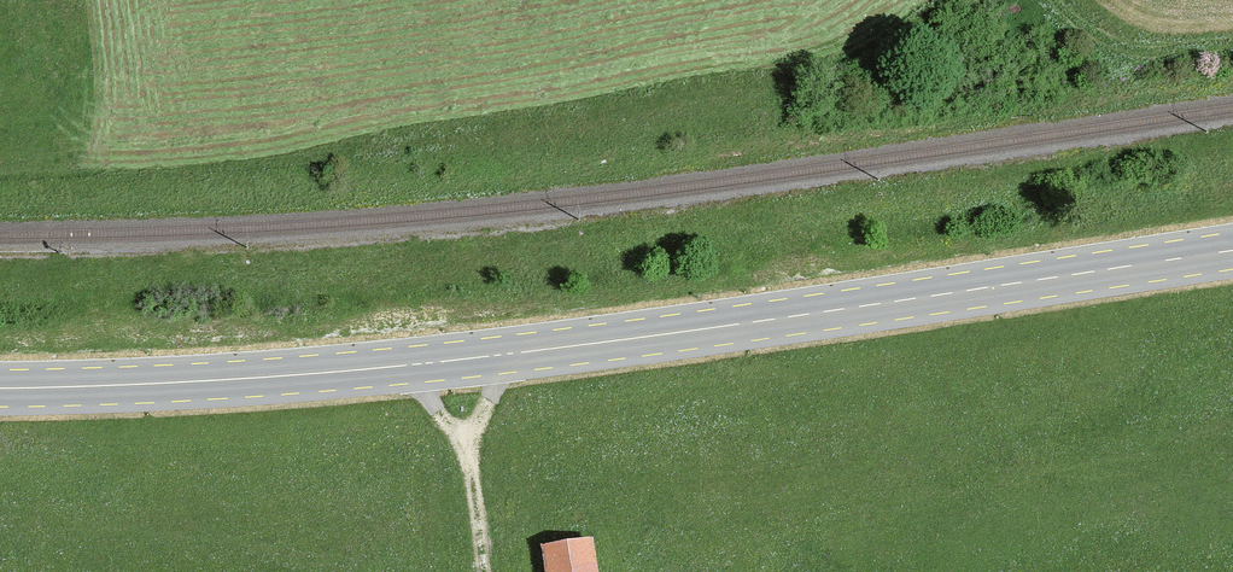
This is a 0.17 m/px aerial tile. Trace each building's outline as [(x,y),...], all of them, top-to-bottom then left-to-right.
[(542,549),(545,571),(601,571),(596,542),(542,549)]
